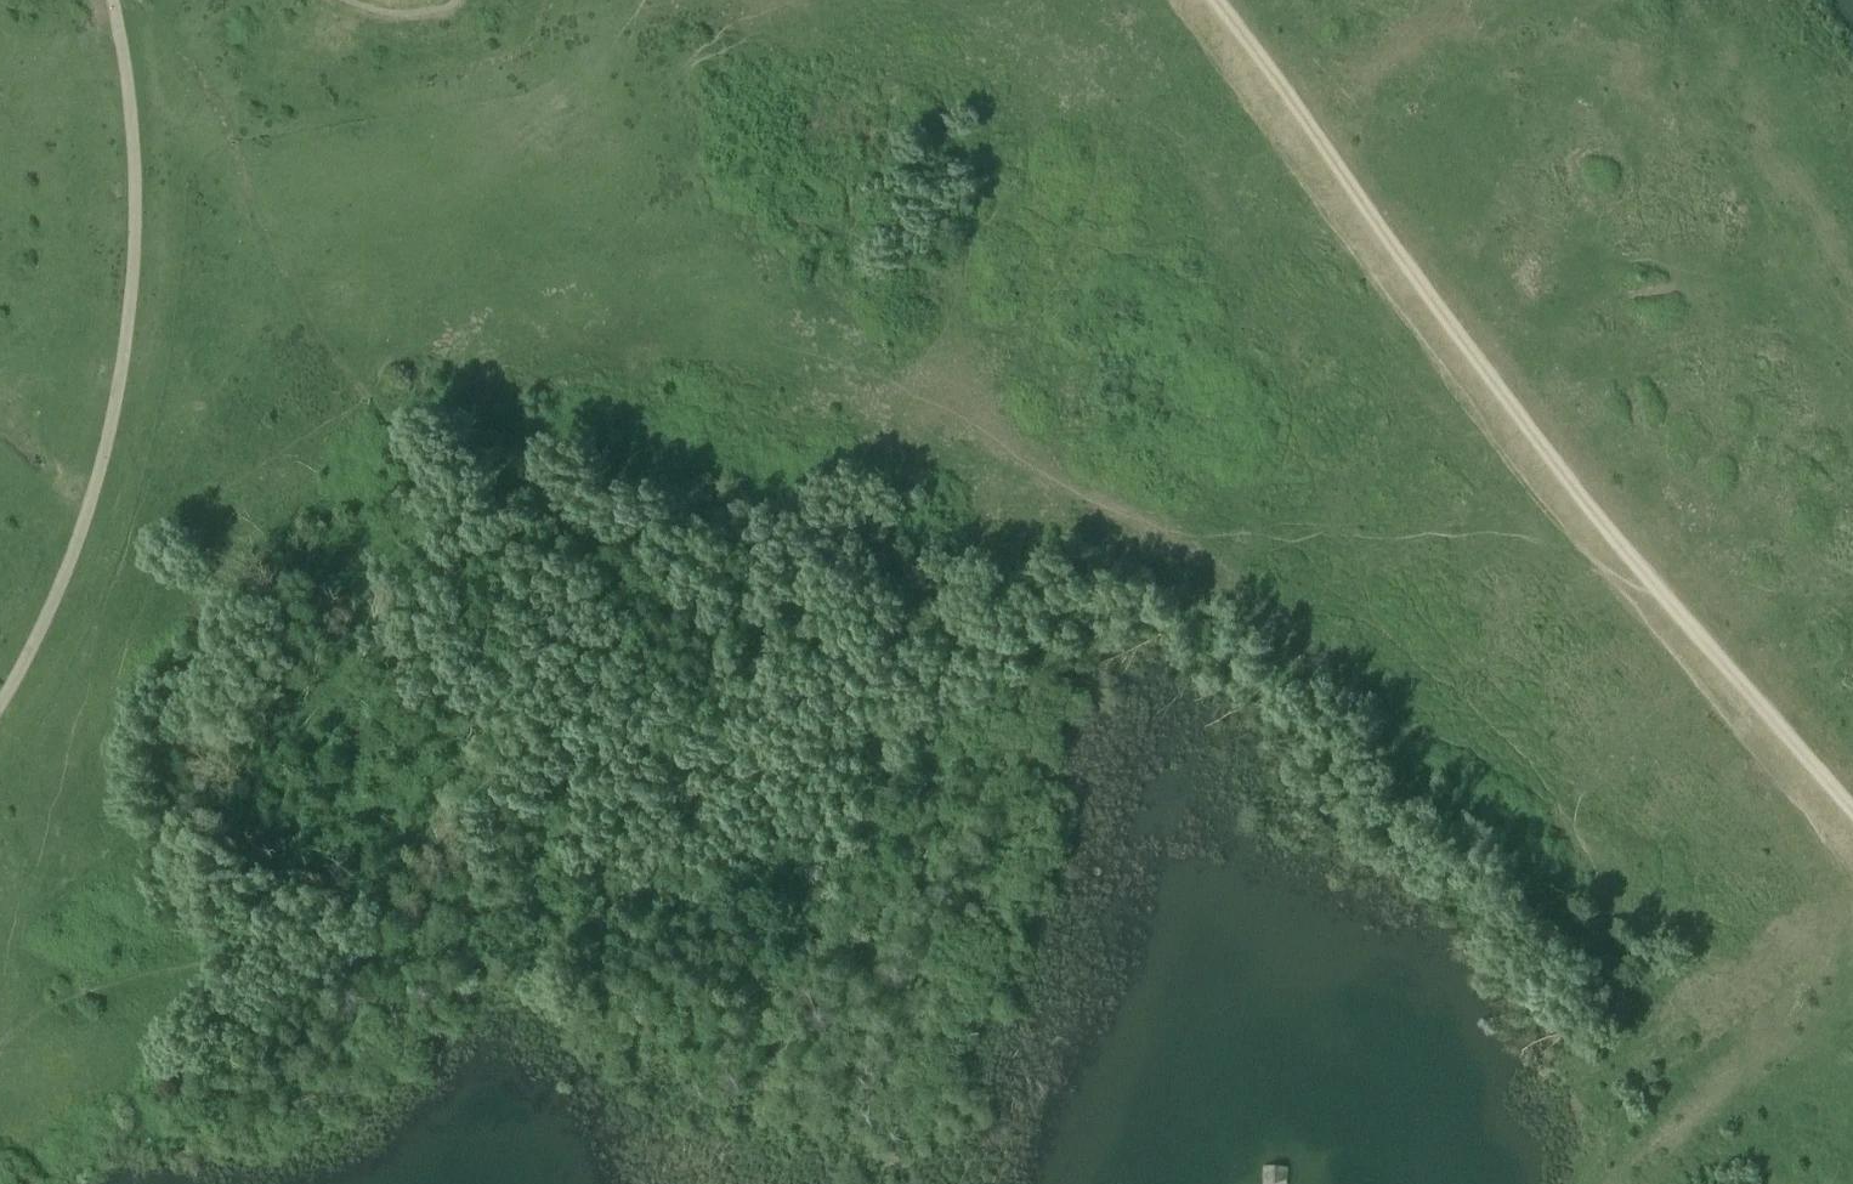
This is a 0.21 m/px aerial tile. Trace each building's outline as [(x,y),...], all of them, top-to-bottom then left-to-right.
[(1312,1155),(1290,1144),(1278,1166),(1300,1178),(1312,1155)]
